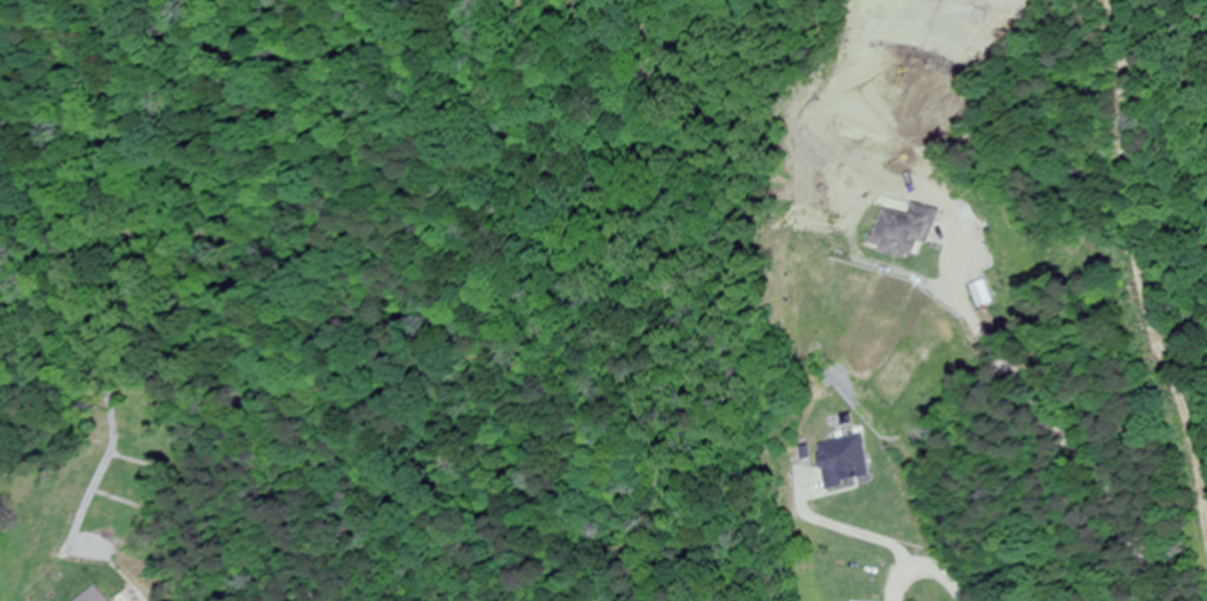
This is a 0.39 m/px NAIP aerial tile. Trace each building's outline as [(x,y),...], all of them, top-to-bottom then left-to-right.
[(884,208),(872,248),(919,262),(935,211),(910,204),(907,215),(884,208)] [(819,411),(841,444),(854,435),(832,402),(819,411)] [(95,587),(81,600),(109,600),(95,587)]
